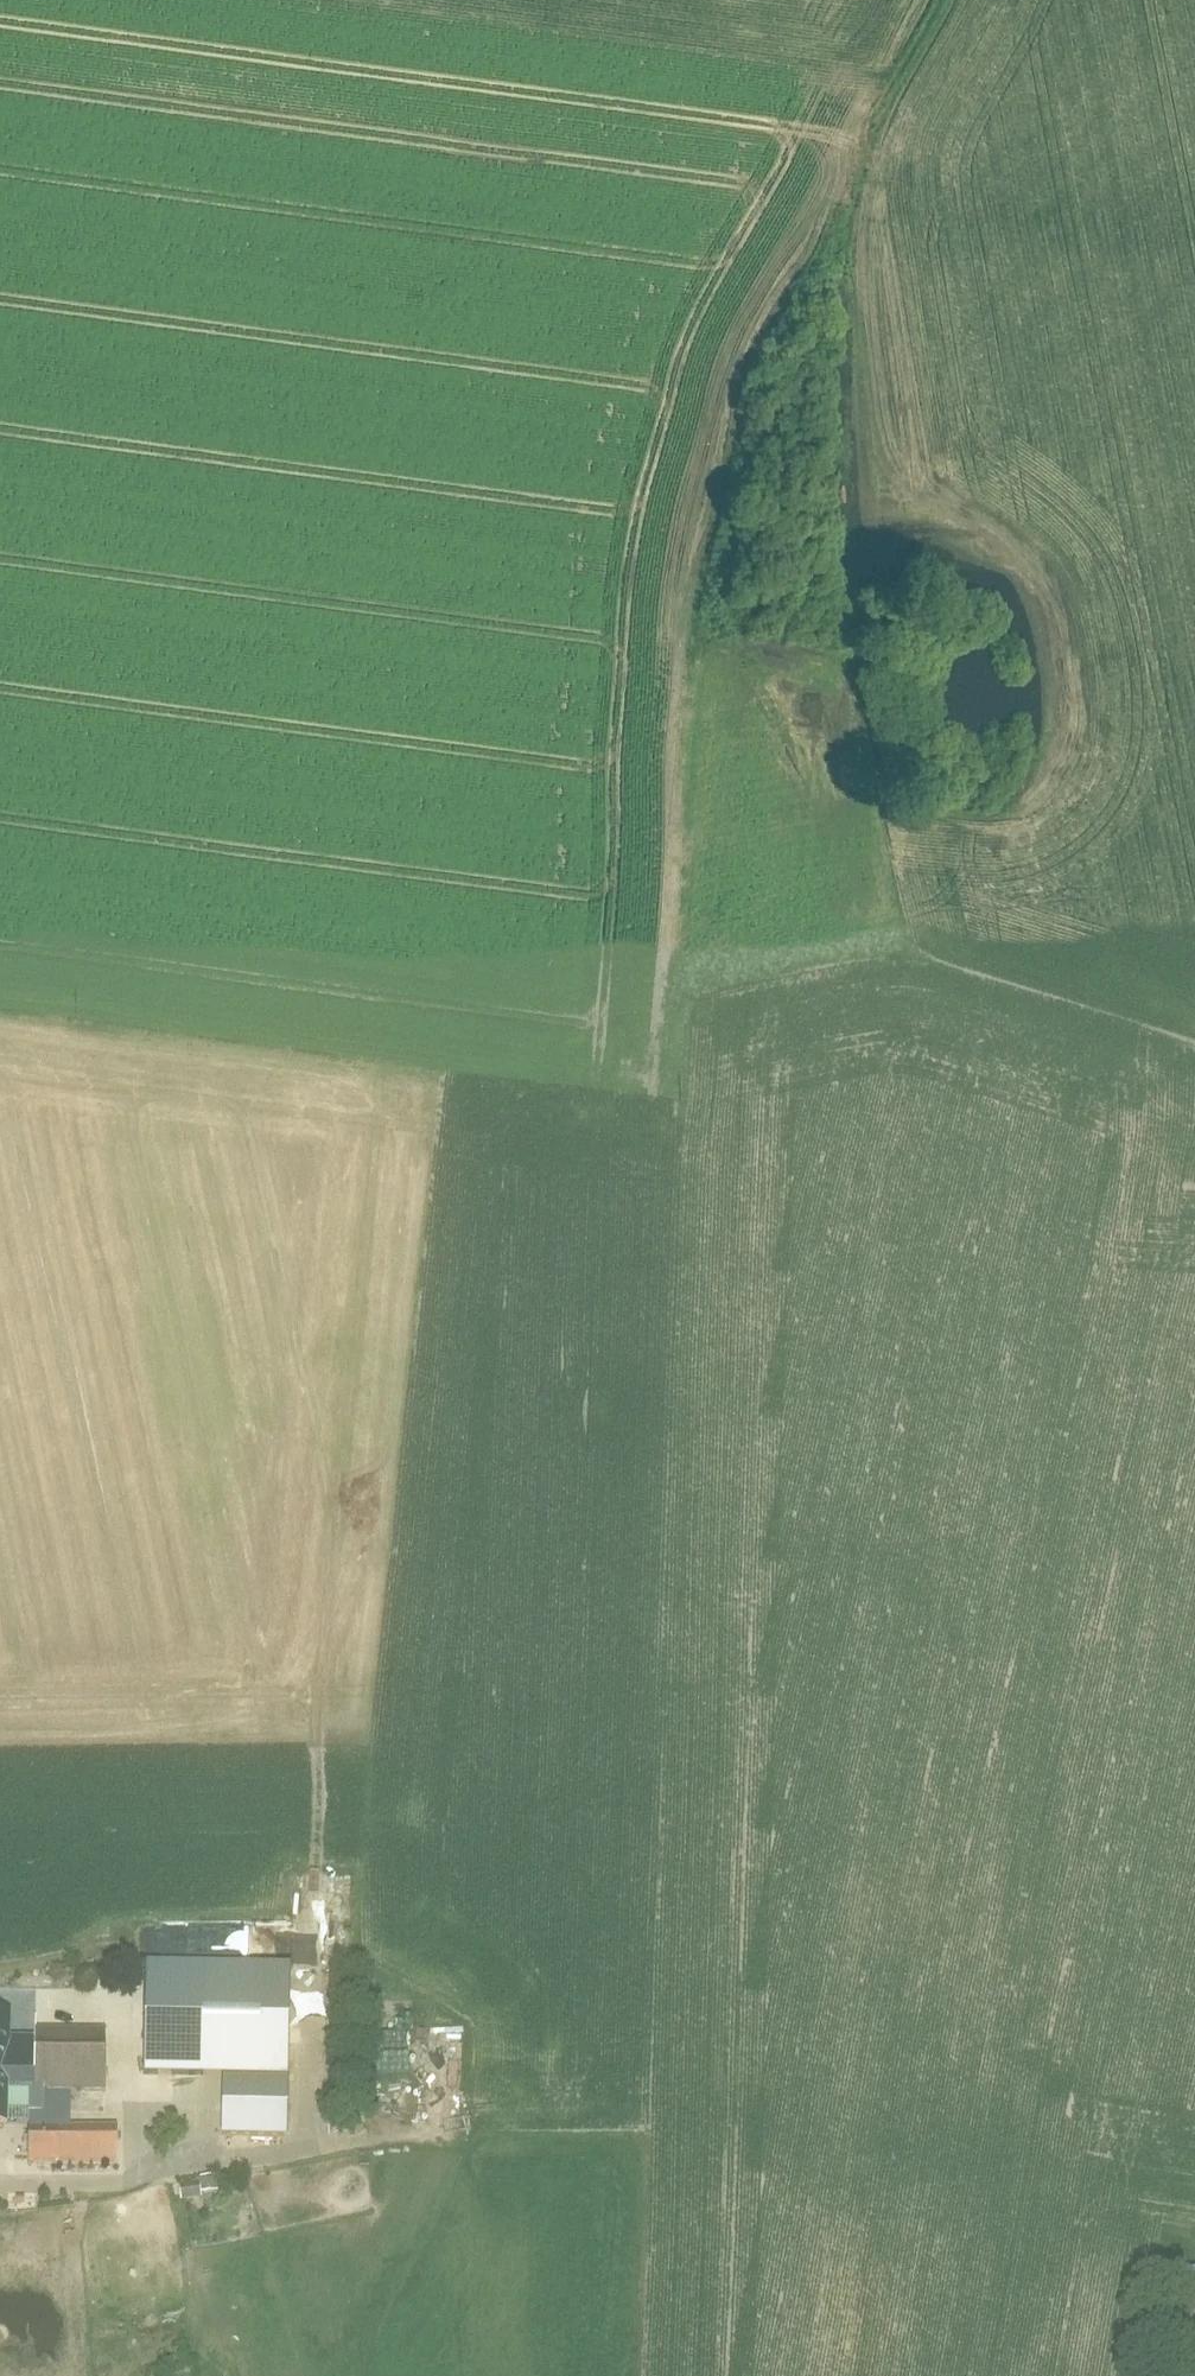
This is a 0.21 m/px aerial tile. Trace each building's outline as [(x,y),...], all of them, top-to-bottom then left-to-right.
[(151,2082),(219,2082),(220,2137),(286,2137),(285,1972),(150,1973),(151,2082)] [(11,2125),(11,2094),(105,2094),(105,2045),(11,2045),(11,2018),(0,2018),(0,2125),(11,2125)] [(27,2135),(28,2170),(113,2168),(113,2134),(27,2135)]
